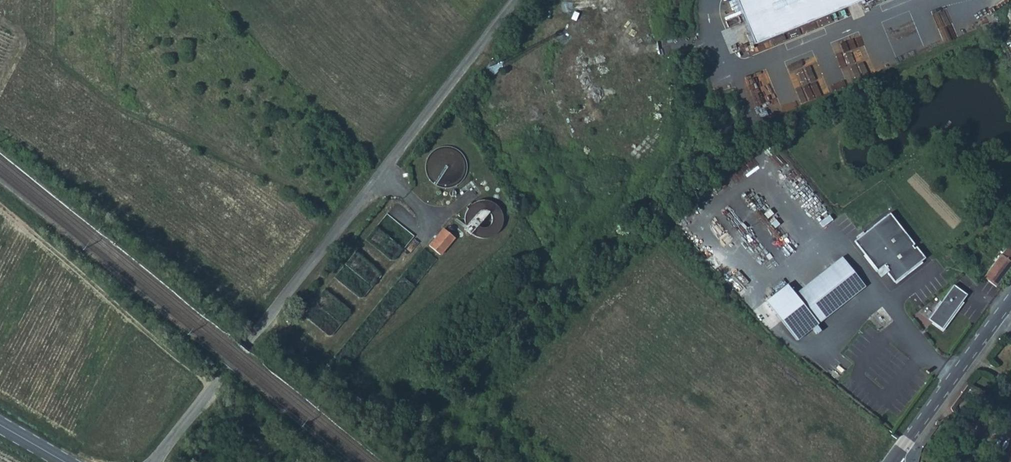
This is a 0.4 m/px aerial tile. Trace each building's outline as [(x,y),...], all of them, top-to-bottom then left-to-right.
[(754,46),(868,0),(735,0),(754,46)] [(786,65),(802,105),(829,93),(813,54),(786,65)] [(757,74),(745,78),(760,118),(781,110),(771,86),(763,89),(757,74)] [(782,105),(785,111),(797,106),(794,100),(782,105)] [(464,222),(473,223),(472,235),(497,237),(500,204),(466,201),(464,222)] [(841,233),(851,225),(841,212),(831,221),(841,233)] [(896,283),(926,258),(890,214),(854,243),(879,272),(883,268),(896,283)] [(454,238),(444,229),(429,246),(440,255),(454,238)] [(984,277),(996,286),(1010,265),(1010,247),(1008,245),(985,276),(984,277)] [(843,260),(797,299),(805,308),(851,270),(843,260)] [(768,305),(786,328),(807,310),(813,317),(859,279),(851,270),(805,308),(797,299),(789,288),(768,305)] [(859,279),(813,317),(807,310),(786,328),(800,344),(867,288),(859,279)] [(955,286),(930,320),(944,330),(969,295),(955,286)]
